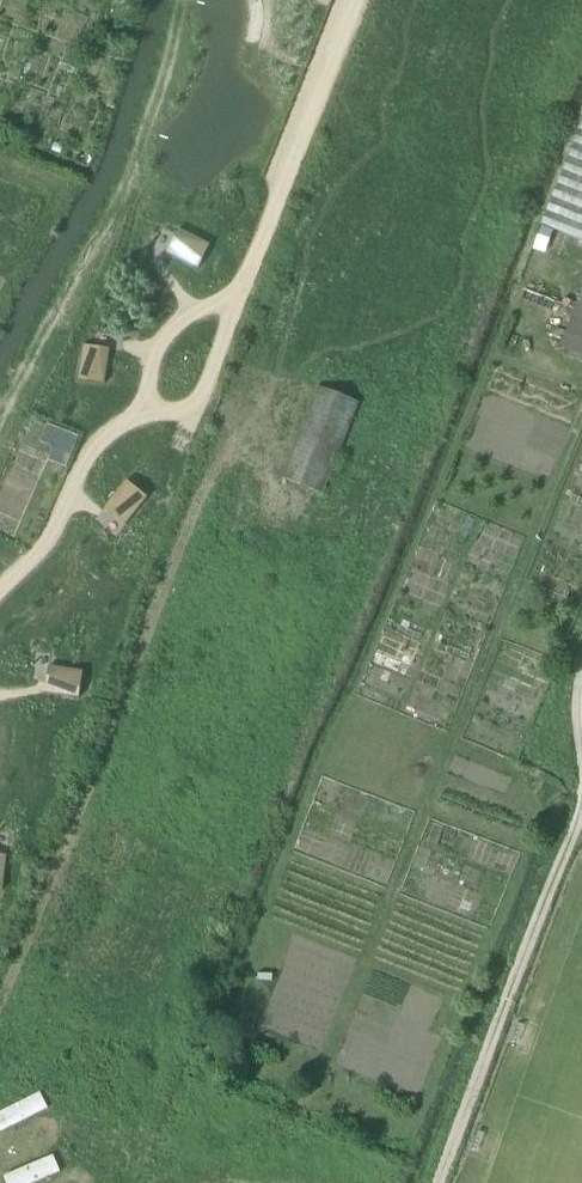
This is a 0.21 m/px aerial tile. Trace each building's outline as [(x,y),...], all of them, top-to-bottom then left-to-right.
[(137,12),(140,1),(136,0),(128,0),(125,9),(137,12)] [(542,225),(581,242),(581,122),(542,225)] [(209,246),(178,230),(166,255),(198,270),(209,246)] [(109,350),(83,346),(78,381),(104,385),(109,350)] [(282,479),(322,495),(359,404),(318,388),(282,479)] [(65,467),(70,454),(59,449),(56,443),(60,432),(48,427),(41,444),(49,447),(52,454),(49,461),(65,467)] [(76,438),(60,432),(56,443),(59,449),(70,454),(76,438)] [(147,498),(126,482),(104,509),(125,526),(147,498)] [(83,672),(48,667),(44,694),(79,699),(83,672)] [(258,975),(257,986),(271,988),(272,977),(258,975)]
